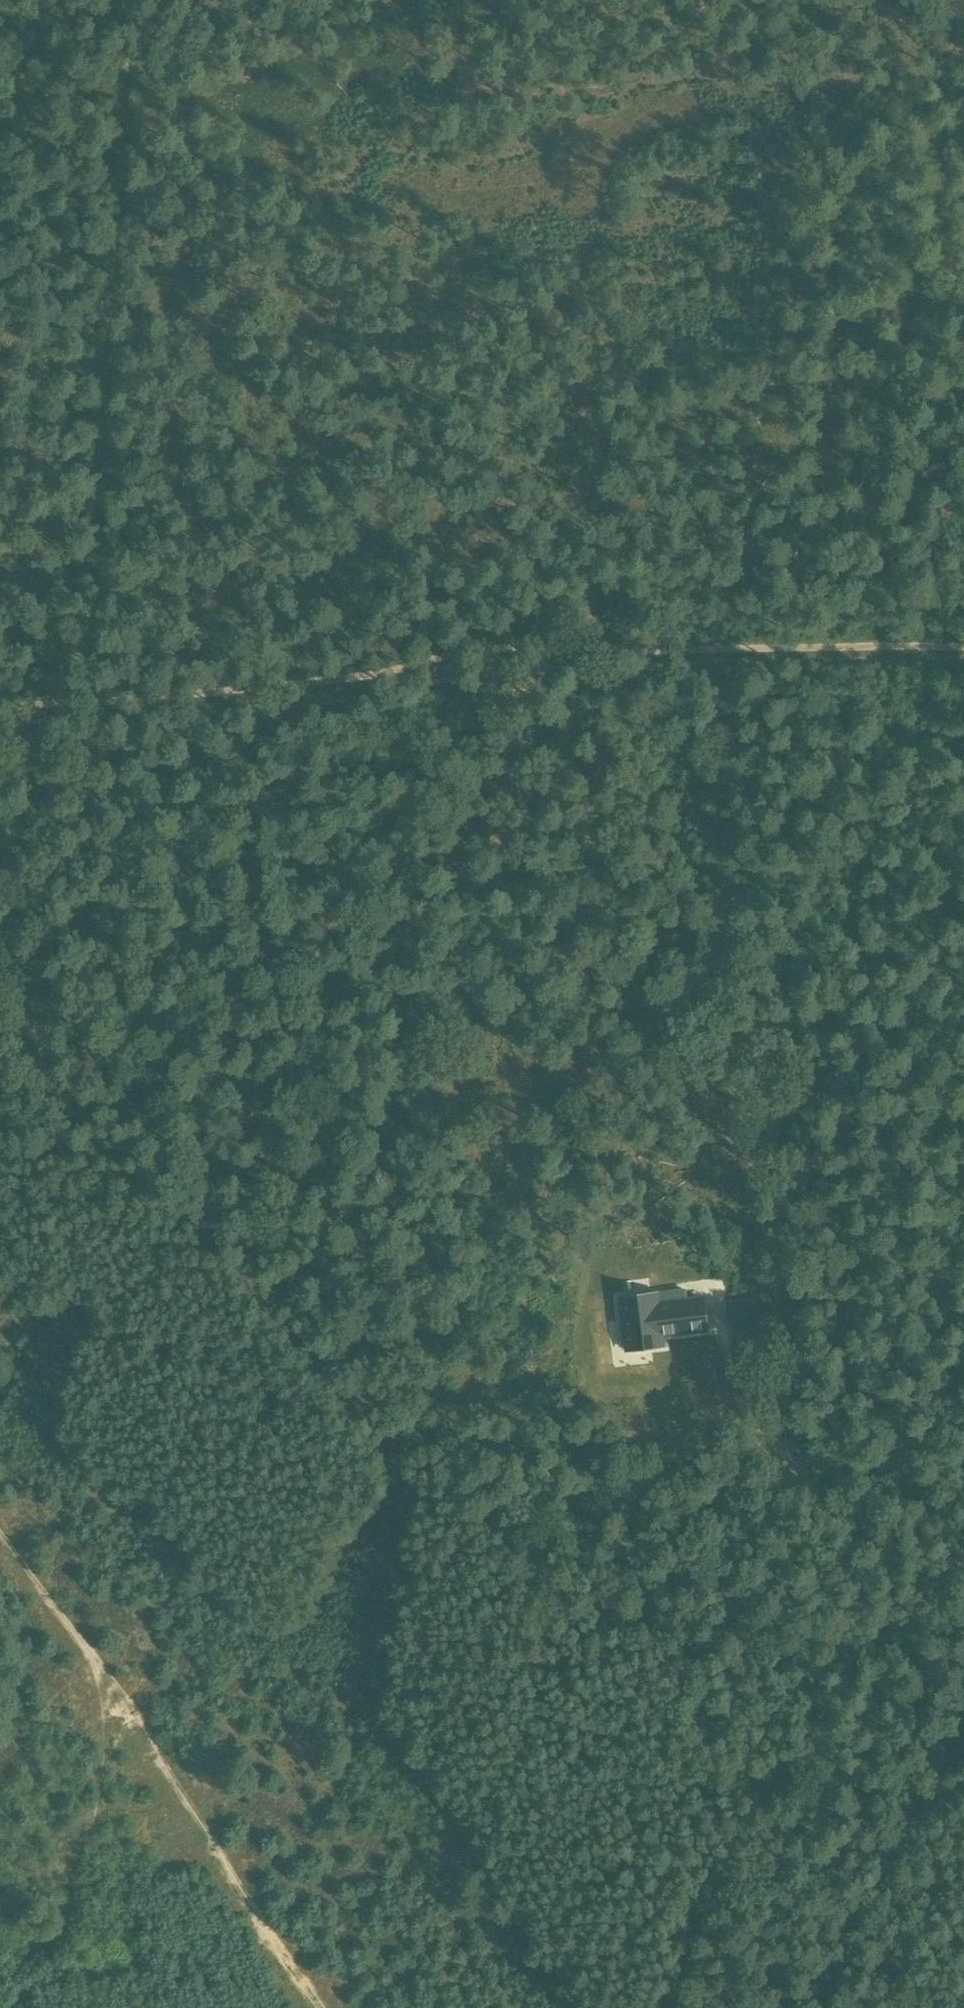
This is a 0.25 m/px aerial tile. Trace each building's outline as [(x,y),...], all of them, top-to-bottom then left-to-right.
[(657,1293),(621,1297),(628,1350),(663,1345),(662,1334),(708,1329),(704,1298),(687,1300),(658,1304),(657,1293)] [(737,1297),(725,1299),(729,1322),(740,1321),(755,1318),(752,1295),(737,1297)]
